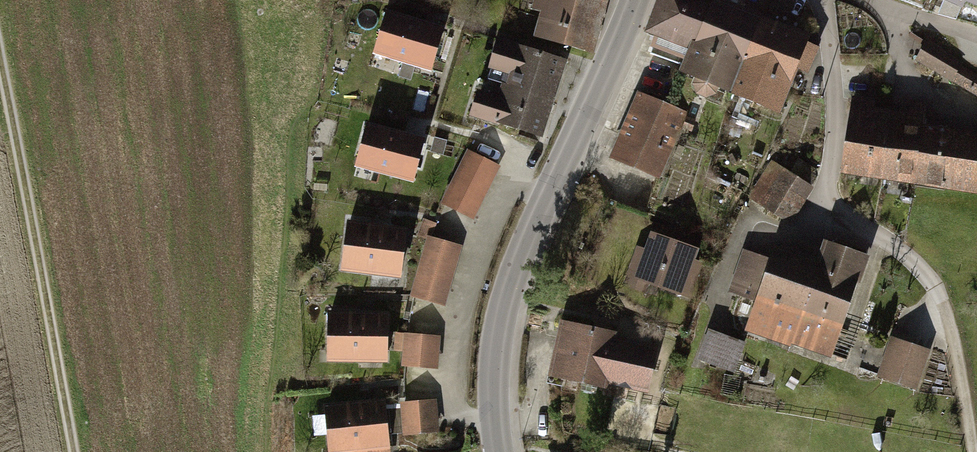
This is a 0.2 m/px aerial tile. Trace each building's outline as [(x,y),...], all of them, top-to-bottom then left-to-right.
[(527,40),(590,56),(604,0),(537,0),(527,40)] [(647,31),(687,47),(674,80),(730,102),(761,23),(698,0),(659,0),(647,31)] [(960,8),(963,0),(940,0),(960,8)] [(437,30),(384,15),(374,52),(427,66),(437,30)] [(810,39),(761,23),(730,102),(783,118),(799,75),(810,78),(818,52),(807,49),(810,39)] [(926,40),(914,60),(976,96),(976,74),(960,64),(962,61),(926,40)] [(497,41),(484,79),(554,98),(567,61),(497,41)] [(554,98),(484,79),(476,77),(466,118),(541,137),(554,98)] [(690,110),(636,90),(610,158),(664,178),(690,110)] [(852,95),(841,174),(976,193),(976,132),(924,124),(927,105),(911,102),(910,112),(873,107),(874,99),(852,95)] [(417,140),(365,128),(356,164),(409,177),(417,140)] [(496,166),(468,153),(443,202),(471,216),(496,166)] [(816,183),(774,157),(749,198),(792,224),(816,183)] [(406,228),(346,220),(339,269),(399,278),(406,228)] [(710,257),(645,230),(639,244),(632,242),(613,287),(631,295),(637,281),(691,303),(710,257)] [(462,245),(424,234),(406,296),(444,307),(462,245)] [(820,236),(813,256),(803,290),(846,303),(862,252),(820,236)] [(813,256),(773,244),(743,329),(786,342),(803,290),(813,256)] [(846,303),(803,290),(786,342),(830,357),(846,303)] [(388,313),(324,312),(324,362),(388,363),(388,313)] [(658,345),(556,322),(545,371),(653,399),(658,345)] [(744,345),(704,332),(695,363),(735,375),(744,345)] [(438,337),(402,335),(400,369),(436,371),(438,337)] [(937,356),(890,338),(876,376),(922,394),(937,356)] [(320,404),(325,451),(344,451),(353,451),(391,451),(386,398),(320,404)] [(433,399),(399,401),(401,434),(434,433),(433,399)]
